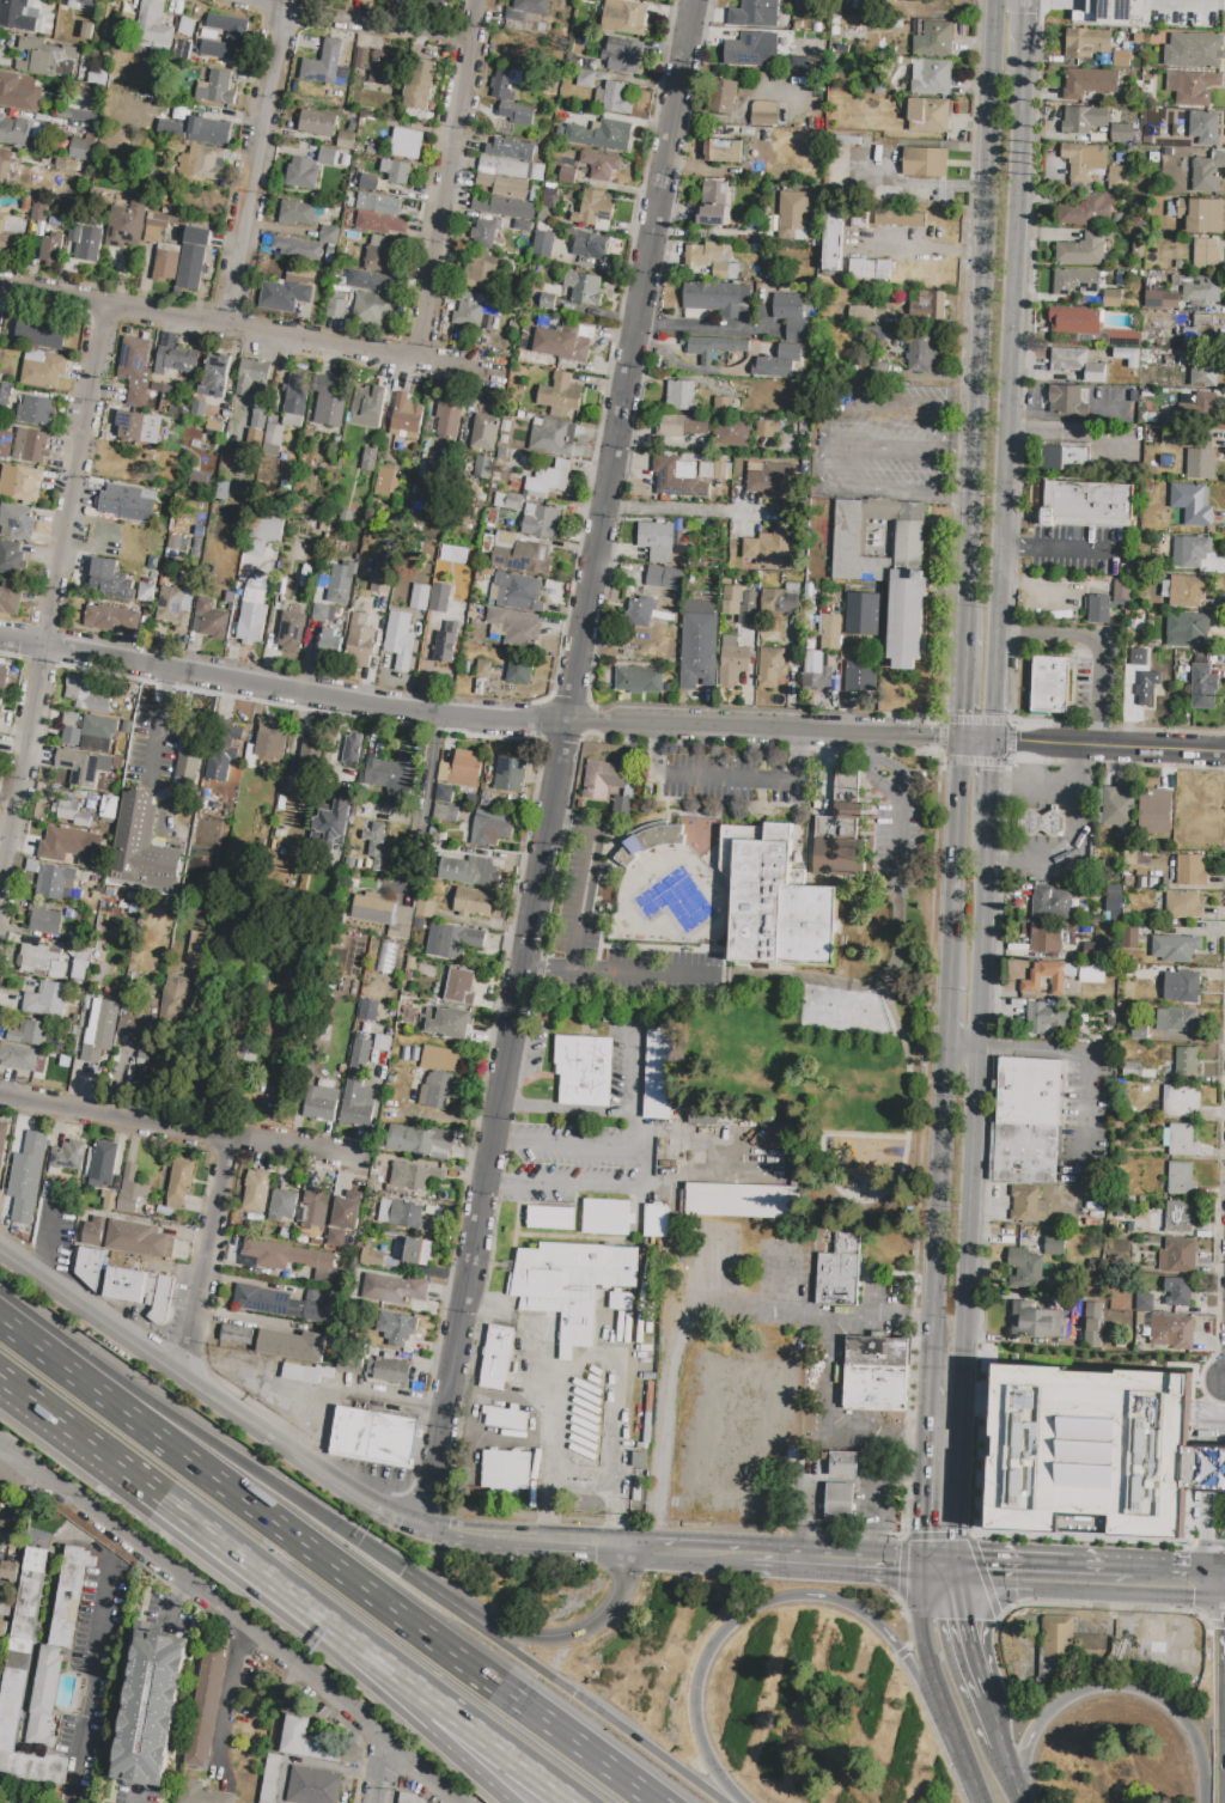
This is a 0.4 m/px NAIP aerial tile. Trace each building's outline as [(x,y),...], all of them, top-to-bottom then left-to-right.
[(36,33),(0,28),(0,0),(30,0),(29,8),(25,8),(24,16),(39,18),(36,33)] [(69,7),(71,0),(101,0),(99,8),(81,5),(80,10),(69,7)] [(135,38),(142,0),(167,0),(163,25),(176,28),(172,45),(135,38)] [(419,2),(419,0),(450,0),(449,8),(419,2)] [(512,12),(514,0),(551,0),(548,18),(512,12)] [(601,29),(606,0),(624,0),(648,5),(642,37),(601,29)] [(741,8),(741,0),(778,0),(776,30),(731,28),(732,8),(741,8)] [(833,14),(833,0),(847,0),(847,14),(833,14)] [(1068,6),(1069,0),(1127,0),(1127,19),(1098,18),(1099,8),(1068,6)] [(30,14),(31,2),(43,4),(41,17),(30,14)] [(208,13),(250,20),(243,62),(201,55),(203,39),(226,43),(228,31),(206,26),(208,13)] [(42,17),(60,19),(56,38),(38,35),(42,17)] [(84,22),(96,23),(92,41),(81,39),(84,22)] [(924,22),(952,23),(951,56),(912,55),(913,35),(922,35),(924,22)] [(1066,29),(1111,30),(1110,54),(1091,53),(1091,57),(1065,56),(1066,29)] [(723,65),(724,39),(741,41),(741,31),(763,32),(762,66),(723,65)] [(1170,33),(1188,35),(1188,33),(1224,36),(1221,69),(1163,67),(1164,45),(1170,45),(1170,33)] [(16,71),(17,60),(26,61),(29,50),(19,49),(20,36),(44,41),(44,44),(56,45),(56,48),(62,48),(63,45),(77,48),(72,79),(16,71)] [(608,36),(644,43),(638,77),(607,71),(608,61),(601,60),(602,49),(605,50),(608,36)] [(299,79),(304,59),(321,62),(324,37),(342,41),(334,86),(299,79)] [(356,48),(400,55),(394,87),(367,83),(370,69),(353,67),(356,48)] [(1112,66),(1128,66),(1129,51),(1112,50),(1112,66)] [(416,59),(438,62),(428,112),(402,106),(407,83),(412,84),(416,59)] [(579,69),(581,69),(584,59),(596,60),(593,72),(596,72),(592,90),(577,86),(579,69)] [(914,60),(950,61),(949,97),(910,95),(910,80),(913,80),(914,60)] [(87,83),(89,73),(98,74),(99,72),(100,73),(102,67),(110,68),(108,86),(87,83)] [(1067,68),(1120,71),(1119,93),(1083,91),(1081,100),(1066,100),(1067,68)] [(196,99),(199,81),(208,83),(211,69),(231,73),(230,81),(238,83),(234,105),(196,99)] [(496,69),(511,72),(511,71),(523,72),(520,85),(510,84),(508,92),(514,93),(512,103),(492,99),(496,69)] [(38,114),(0,107),(0,72),(37,78),(36,86),(39,87),(43,87),(38,114)] [(1165,72),(1221,74),(1220,85),(1206,85),(1206,90),(1211,90),(1209,108),(1176,106),(1176,92),(1165,91),(1165,72)] [(738,83),(732,115),(705,111),(711,79),(738,83)] [(601,110),(602,106),(593,105),(596,89),(605,90),(607,80),(635,85),(630,115),(601,110)] [(157,99),(159,89),(169,90),(169,87),(170,87),(171,83),(179,84),(177,102),(157,99)] [(908,98),(949,99),(947,133),(931,133),(931,132),(907,130),(908,98)] [(500,100),(518,104),(517,105),(530,108),(530,111),(534,111),(531,127),(513,123),(496,120),(500,100)] [(751,102),(780,103),(779,127),(750,126),(751,102)] [(56,106),(98,114),(97,124),(71,121),(72,118),(55,116),(56,106)] [(1062,106),(1109,108),(1108,127),(1091,127),(1090,135),(1061,134),(1062,106)] [(303,110),(337,117),(334,139),(298,132),(303,110)] [(1190,110),(1219,112),(1217,136),(1220,136),(1219,147),(1197,146),(1199,138),(1188,136),(1190,110)] [(191,116),(232,123),(228,148),(188,141),(191,116)] [(30,148),(0,143),(0,117),(17,120),(17,118),(35,121),(30,148)] [(562,142),(566,123),(586,127),(585,129),(591,130),(592,122),(599,123),(601,118),(635,124),(630,153),(562,142)] [(185,123),(158,119),(156,133),(183,138),(185,123)] [(1131,141),(1132,124),(1110,123),(1110,140),(1131,141)] [(395,127),(425,133),(419,160),(389,154),(395,127)] [(340,130),(356,134),(353,151),(336,147),(340,130)] [(73,138),(96,141),(92,162),(69,158),(73,138)] [(484,154),(487,142),(494,144),(495,138),(536,145),(534,163),(484,154)] [(705,139),(743,141),(742,164),(703,162),(705,139)] [(219,181),(182,175),(188,144),(224,150),(223,159),(217,158),(215,166),(221,167),(219,181)] [(1061,144),(1108,147),(1107,171),(1092,170),(1092,184),(1069,182),(1071,164),(1068,164),(1069,158),(1060,157),(1061,144)] [(321,147),(337,151),(334,167),(317,165),(321,147)] [(903,147),(946,150),(945,178),(901,176),(903,147)] [(2,163),(0,176),(0,149),(16,152),(14,163),(5,162),(5,164),(2,163)] [(581,152),(622,158),(620,172),(611,171),(610,182),(590,179),(591,169),(590,167),(590,166),(579,164),(581,152)] [(1211,152),(1224,153),(1224,169),(1218,169),(1218,177),(1220,178),(1219,196),(1190,195),(1193,159),(1211,160),(1211,152)] [(481,156),(531,164),(529,181),(494,175),(495,169),(479,165),(481,156)] [(286,184),(290,164),(292,165),(293,157),(312,160),(312,162),(317,162),(316,165),(319,165),(315,190),(286,184)] [(56,159),(80,162),(79,171),(55,169),(56,159)] [(382,159),(410,165),(407,185),(388,182),(389,173),(379,172),(382,159)] [(1109,166),(1127,167),(1126,190),(1108,189),(1109,166)] [(561,167),(577,170),(574,184),(559,182),(561,167)] [(361,173),(377,176),(373,191),(359,189),(361,173)] [(477,173),(529,183),(526,200),(492,194),(493,188),(475,185),(477,173)] [(729,226),(696,225),(697,215),(700,215),(702,182),(726,183),(725,205),(730,205),(729,226)] [(585,189),(604,193),(604,194),(612,195),(609,221),(597,220),(596,226),(571,223),(572,212),(580,214),(585,189)] [(780,191),(817,193),(816,219),(806,218),(806,227),(815,229),(815,242),(778,240),(780,191)] [(358,193),(402,200),(398,217),(355,208),(358,193)] [(1058,225),(1059,201),(1085,203),(1086,193),(1122,195),(1121,220),(1101,219),(1101,227),(1058,225)] [(105,245),(111,206),(130,208),(132,196),(148,199),(140,250),(105,245)] [(471,211),(474,199),(490,202),(492,196),(525,201),(522,219),(471,211)] [(23,197),(31,199),(30,212),(22,211),(23,197)] [(1189,199),(1223,200),(1221,234),(1186,232),(1187,215),(1189,215),(1189,199)] [(282,200),(316,206),(312,226),(294,224),(294,226),(278,224),(282,200)] [(851,227),(852,200),(870,201),(869,229),(851,227)] [(33,203),(47,206),(44,224),(31,221),(33,203)] [(825,211),(841,212),(840,220),(843,221),(841,261),(839,261),(837,273),(822,272),(825,211)] [(874,211),(926,213),(925,227),(874,225),(874,211)] [(148,212),(170,215),(169,230),(146,226),(148,212)] [(358,212),(409,221),(407,233),(390,231),(389,234),(354,229),(358,212)] [(5,226),(6,220),(0,219),(0,252),(17,256),(22,229),(5,226)] [(477,219),(498,223),(493,251),(473,248),(475,238),(470,237),(471,227),(476,229),(477,219)] [(102,230),(97,264),(73,261),(75,243),(68,242),(72,225),(102,230)] [(208,229),(184,226),(176,288),(200,291),(208,229)] [(572,255),(574,238),(573,238),(573,237),(566,236),(567,232),(563,232),(563,229),(609,236),(607,251),(601,250),(599,260),(572,255)] [(536,230),(555,233),(550,262),(531,258),(536,230)] [(44,233),(51,234),(51,232),(66,236),(62,254),(61,252),(57,268),(37,264),(44,233)] [(1055,263),(1058,242),(1079,243),(1079,240),(1084,240),(1084,232),(1104,233),(1102,267),(1055,263)] [(274,236),(323,245),(319,262),(270,254),(274,236)] [(364,268),(367,245),(382,248),(384,238),(406,242),(400,274),(364,268)] [(1196,238),(1217,239),(1217,246),(1219,246),(1218,274),(1193,273),(1194,246),(1195,246),(1196,238)] [(685,267),(685,245),(705,245),(705,242),(724,243),(724,245),(733,245),(732,261),(711,260),(709,268),(685,267)] [(152,281),(158,243),(181,246),(176,285),(152,281)] [(458,285),(461,270),(464,272),(465,262),(470,262),(471,254),(501,260),(494,292),(458,285)] [(848,278),(849,258),(865,260),(865,261),(876,261),(876,260),(890,261),(889,279),(848,278)] [(713,264),(729,264),(729,263),(739,263),(739,280),(712,280),(713,264)] [(258,305),(263,282),(279,285),(279,280),(285,281),(287,268),(315,273),(309,304),(297,301),(294,312),(258,305)] [(349,269),(392,278),(390,296),(346,287),(349,269)] [(1054,269),(1098,272),(1097,294),(1075,293),(1074,297),(1053,296),(1054,269)] [(566,270),(601,276),(598,288),(603,290),(599,306),(571,301),(571,300),(561,298),(563,286),(566,270)] [(1221,276),(1220,303),(1211,301),(1211,307),(1189,306),(1189,303),(1182,301),(1183,275),(1221,276)] [(684,282),(741,285),(739,318),(721,317),(721,311),(683,310),(684,282)] [(1120,290),(1103,290),(1102,306),(1120,307),(1120,290)] [(457,291),(477,294),(476,303),(484,304),(480,328),(451,323),(452,311),(458,312),(459,301),(455,300),(457,291)] [(945,291),(945,321),(909,321),(909,300),(919,300),(919,291),(945,291)] [(1145,307),(1145,291),(1178,292),(1177,309),(1145,307)] [(356,292),(391,298),(388,317),(384,316),(382,327),(351,321),(356,292)] [(773,293),(804,294),(802,343),(785,342),(786,319),(773,319),(773,293)] [(328,298),(347,301),(343,319),(325,316),(328,298)] [(848,306),(876,307),(876,323),(847,322),(848,306)] [(1050,306),(1089,309),(1099,310),(1098,335),(1050,333),(1052,322),(1049,322),(1050,306)] [(62,351),(14,342),(19,311),(53,317),(50,329),(66,331),(62,351)] [(1215,316),(1193,314),(1192,336),(1214,338),(1215,316)] [(534,352),(538,327),(562,331),(565,323),(580,327),(579,335),(592,337),(587,364),(562,359),(562,358),(534,352)] [(908,371),(908,360),(906,360),(906,343),(904,343),(906,330),(938,331),(937,365),(932,365),(932,372),(908,371)] [(124,336),(150,341),(141,382),(116,377),(124,336)] [(688,337),(748,342),(746,353),(713,351),(712,367),(700,366),(701,357),(687,355),(688,337)] [(751,376),(752,370),(756,370),(757,357),(764,357),(764,355),(772,355),(772,358),(778,358),(779,343),(803,345),(802,377),(751,376)] [(159,347),(176,349),(176,347),(200,351),(195,379),(184,378),(184,373),(163,370),(164,367),(156,365),(159,347)] [(1050,348),(1098,349),(1098,364),(1105,365),(1104,384),(1084,383),(1085,371),(1069,371),(1069,373),(1049,372),(1050,348)] [(1114,348),(1140,349),(1139,371),(1127,370),(1128,361),(1113,360),(1114,348)] [(19,384),(25,352),(45,355),(47,353),(63,357),(57,390),(19,384)] [(207,355),(221,358),(221,354),(231,357),(224,400),(195,395),(195,389),(199,390),(199,385),(202,385),(207,355)] [(243,359),(270,364),(267,383),(250,380),(248,397),(236,395),(243,359)] [(1190,386),(1192,363),(1218,364),(1218,388),(1190,386)] [(555,371),(572,373),(569,384),(583,386),(578,412),(569,410),(567,419),(550,416),(551,407),(537,404),(540,385),(554,388),(555,380),(554,380),(555,371)] [(291,373),(313,377),(304,428),(281,424),(291,373)] [(316,374),(349,380),(340,428),(313,424),(319,392),(313,391),(316,374)] [(668,380),(694,382),(693,412),(665,410),(668,380)] [(6,409),(0,408),(0,383),(13,385),(11,397),(8,396),(8,400),(16,401),(13,409),(7,408),(6,409)] [(1049,385),(1085,386),(1084,415),(1049,413),(1049,402),(1048,402),(1049,385)] [(356,386),(365,389),(365,386),(368,386),(374,388),(374,386),(386,388),(379,431),(349,425),(356,386)] [(390,434),(397,391),(408,392),(408,400),(415,401),(414,403),(423,406),(418,439),(406,438),(407,433),(400,433),(400,437),(390,434)] [(1216,392),(1195,392),(1194,416),(1215,416),(1216,392)] [(25,395),(53,400),(48,427),(16,421),(19,404),(24,404),(25,395)] [(713,413),(730,414),(731,397),(713,396),(713,413)] [(438,400),(463,404),(463,406),(465,407),(458,441),(435,438),(439,419),(435,418),(438,400)] [(118,410),(146,415),(141,443),(118,438),(121,426),(116,425),(118,410)] [(252,410),(267,413),(264,431),(250,430),(252,410)] [(476,413),(500,418),(494,452),(481,450),(481,453),(471,451),(471,449),(470,449),(476,413)] [(658,437),(659,414),(711,416),(709,434),(683,433),(683,438),(658,437)] [(528,450),(535,418),(543,419),(543,418),(577,425),(573,444),(574,444),(571,458),(528,450)] [(751,447),(713,445),(714,428),(718,428),(719,420),(754,421),(751,447)] [(757,420),(782,421),(781,439),(756,437),(757,420)] [(285,427),(279,452),(262,449),(267,424),(285,427)] [(1163,445),(1164,424),(1213,426),(1212,449),(1163,445)] [(18,428),(49,433),(44,464),(13,459),(18,428)] [(10,462),(0,461),(0,431),(14,433),(10,462)] [(1042,443),(1089,444),(1087,471),(1041,470),(1042,443)] [(365,447),(378,450),(373,473),(360,470),(365,447)] [(1187,449),(1214,450),(1213,480),(1186,479),(1187,449)] [(657,494),(658,473),(652,471),(653,455),(679,456),(679,462),(696,463),(695,475),(699,475),(699,482),(709,483),(708,498),(657,494)] [(477,456),(493,458),(489,480),(474,477),(477,456)] [(508,493),(512,475),(526,477),(529,464),(554,469),(556,458),(571,461),(565,493),(547,489),(544,500),(508,493)] [(748,462),(787,464),(785,502),(762,501),(762,492),(745,492),(748,462)] [(37,504),(0,497),(0,481),(2,465),(17,468),(17,467),(42,470),(37,504)] [(394,470),(389,498),(374,495),(379,467),(394,470)] [(218,481),(230,482),(227,501),(215,500),(218,481)] [(1046,481),(1135,486),(1133,529),(1042,524),(1042,508),(1044,508),(1046,481)] [(106,482),(142,488),(142,491),(148,492),(147,498),(157,499),(152,525),(120,519),(120,517),(97,512),(100,491),(105,492),(106,482)] [(1171,485),(1208,486),(1207,506),(1213,506),(1212,526),(1184,525),(1184,508),(1170,507),(1171,485)] [(493,506),(495,492),(524,497),(522,512),(493,506)] [(835,500),(867,501),(867,498),(890,498),(890,501),(924,502),(921,571),(891,569),(890,580),(831,578),(835,500)] [(32,542),(0,536),(1,526),(0,526),(0,507),(1,507),(2,502),(32,508),(31,517),(36,518),(32,542)] [(526,504),(561,511),(555,541),(520,534),(526,504)] [(342,510),(353,511),(351,524),(340,522),(342,510)] [(252,513),(280,519),(276,543),(248,537),(252,513)] [(309,518),(327,522),(324,532),(306,529),(309,518)] [(638,522),(674,524),(671,565),(650,564),(650,548),(636,547),(638,522)] [(787,530),(787,567),(756,567),(756,559),(743,559),(743,540),(760,540),(760,535),(773,535),(773,530),(787,530)] [(489,566),(496,531),(517,535),(516,540),(555,547),(549,578),(489,566)] [(1175,536),(1212,538),(1212,555),(1205,554),(1205,569),(1174,568),(1175,536)] [(23,578),(0,573),(0,540),(23,544),(20,552),(25,553),(24,561),(26,561),(23,578)] [(443,544),(468,549),(465,564),(440,560),(443,544)] [(93,556),(118,561),(117,573),(128,574),(127,580),(133,581),(132,589),(135,589),(133,602),(90,595),(93,577),(90,577),(93,556)] [(331,561),(327,594),(316,593),(315,601),(349,605),(353,564),(331,561)] [(376,561),(394,564),(389,595),(371,591),(376,561)] [(648,566),(664,568),(664,567),(685,569),(682,592),(645,586),(648,566)] [(891,569),(921,571),(925,571),(925,577),(927,577),(927,597),(924,597),(921,638),(926,638),(925,654),(920,654),(920,662),(913,662),(913,671),(892,670),(892,659),(888,658),(890,580),(891,569)] [(495,572),(541,579),(538,595),(541,595),(540,602),(546,603),(543,614),(495,605),(496,601),(488,599),(492,583),(493,583),(495,572)] [(1170,575),(1209,577),(1208,592),(1203,591),(1203,599),(1200,599),(1200,608),(1169,607),(1170,575)] [(18,617),(0,614),(0,578),(25,583),(18,617)] [(1113,604),(1114,580),(1132,581),(1130,605),(1113,604)] [(434,583),(450,585),(446,613),(429,610),(434,583)] [(136,601),(139,584),(154,586),(152,602),(136,601)] [(413,584),(429,586),(426,611),(409,609),(413,584)] [(161,585),(184,589),(181,611),(190,613),(187,633),(175,632),(176,626),(172,626),(172,623),(157,621),(161,585)] [(724,585),(743,586),(743,604),(757,605),(756,626),(739,626),(739,615),(723,615),(724,585)] [(228,591),(234,593),(231,604),(225,602),(228,591)] [(855,592),(879,593),(878,633),(854,632),(855,592)] [(630,598),(633,598),(634,595),(654,598),(653,599),(659,601),(657,611),(652,611),(650,628),(623,625),(624,611),(628,611),(630,598)] [(776,598),(786,598),(786,595),(799,596),(798,613),(776,611),(776,598)] [(230,613),(224,639),(200,634),(203,615),(194,613),(196,596),(214,599),(213,609),(230,613)] [(1089,596),(1110,597),(1109,625),(1087,623),(1089,596)] [(762,598),(775,599),(775,611),(762,611),(762,598)] [(684,601),(717,602),(715,615),(719,615),(715,688),(702,687),(703,680),(696,678),(695,690),(679,689),(684,601)] [(243,602),(266,605),(261,642),(251,641),(251,647),(236,645),(243,602)] [(315,603),(329,605),(327,620),(312,619),(315,603)] [(86,605),(97,607),(97,604),(141,611),(139,631),(124,628),(124,632),(121,631),(121,633),(83,627),(86,605)] [(488,608),(540,615),(538,628),(540,628),(537,644),(489,635),(490,625),(486,623),(488,608)] [(803,609),(813,609),(812,632),(803,632),(803,609)] [(284,611),(306,615),(300,653),(282,650),(282,645),(279,645),(284,611)] [(353,611),(367,614),(365,627),(374,628),(368,668),(345,665),(353,611)] [(391,611),(412,614),(408,633),(414,634),(408,674),(394,672),(397,653),(384,652),(391,611)] [(1170,646),(1171,633),(1174,633),(1175,614),(1182,615),(1182,614),(1207,615),(1206,639),(1203,639),(1203,648),(1170,646)] [(822,615),(841,616),(840,651),(821,650),(822,615)] [(438,631),(445,632),(447,621),(458,623),(452,664),(433,662),(438,631)] [(324,628),(335,631),(335,636),(342,638),(340,657),(321,654),(324,628)] [(723,635),(737,635),(737,647),(750,648),(749,672),(738,671),(738,688),(719,687),(723,635)] [(760,647),(786,648),(785,663),(788,664),(787,678),(778,677),(776,688),(758,687),(760,647)] [(1130,648),(1146,650),(1145,665),(1130,664),(1130,648)] [(805,651),(834,652),(833,676),(840,676),(839,692),(830,692),(830,689),(823,688),(822,693),(804,692),(805,651)] [(510,657),(535,660),(534,665),(532,665),(529,686),(506,682),(510,657)] [(1034,657),(1069,659),(1066,713),(1030,711),(1034,657)] [(477,659),(490,662),(488,680),(475,677),(477,659)] [(846,660),(877,662),(876,693),(846,692),(846,660)] [(1192,708),(1193,665),(1209,665),(1209,675),(1218,676),(1218,690),(1214,690),(1214,709),(1192,708)] [(4,689),(0,689),(0,666),(8,668),(4,689)] [(1132,666),(1140,666),(1140,674),(1160,674),(1160,684),(1154,684),(1154,695),(1151,695),(1151,706),(1139,705),(1139,696),(1134,695),(1135,677),(1132,677),(1132,666)] [(616,668),(663,670),(662,694),(644,693),(644,695),(628,694),(628,690),(615,689),(616,668)] [(68,675),(114,682),(108,714),(74,708),(75,699),(65,698),(68,675)] [(63,711),(79,714),(78,720),(83,721),(84,714),(118,720),(116,735),(114,733),(110,755),(80,750),(83,736),(80,736),(81,730),(81,727),(74,726),(74,729),(66,727),(61,726),(63,711)] [(121,732),(123,720),(133,723),(130,733),(121,732)] [(220,720),(244,724),(242,741),(232,739),(231,748),(240,750),(238,760),(214,756),(220,720)] [(74,729),(81,730),(80,736),(78,745),(62,743),(66,727),(74,729)] [(346,736),(351,737),(352,733),(364,736),(361,747),(360,745),(360,750),(361,751),(358,769),(345,767),(345,765),(341,763),(345,749),(346,749),(346,745),(345,745),(346,736)] [(256,745),(258,735),(281,738),(278,757),(257,754),(255,768),(243,766),(248,744),(256,745)] [(304,739),(323,742),(315,796),(295,792),(304,739)] [(203,779),(230,784),(237,749),(209,744),(203,779)] [(451,744),(449,762),(443,761),(444,744),(451,744)] [(397,748),(416,751),(413,778),(394,775),(397,748)] [(57,749),(99,756),(93,788),(69,785),(72,770),(55,768),(57,749)] [(456,749),(482,754),(476,788),(437,781),(440,761),(453,763),(456,749)] [(179,753),(201,756),(196,782),(175,779),(179,753)] [(499,755),(529,761),(523,793),(493,788),(499,755)] [(367,759),(382,760),(379,785),(364,784),(367,759)] [(587,761),(636,767),(629,816),(611,814),(614,796),(622,797),(623,788),(607,786),(605,799),(583,797),(587,761)] [(834,802),(836,769),(859,770),(858,803),(834,802)] [(1141,796),(1148,796),(1148,793),(1159,793),(1159,774),(1174,775),(1174,787),(1169,787),(1168,828),(1140,827),(1141,796)] [(437,784),(455,787),(451,803),(434,800),(437,784)] [(1104,787),(1117,787),(1117,792),(1126,792),(1126,796),(1135,796),(1133,837),(1119,837),(1120,832),(1116,832),(1116,826),(1102,824),(1104,787)] [(124,792),(130,792),(133,791),(136,790),(140,790),(142,791),(146,793),(148,796),(158,797),(150,846),(152,846),(183,852),(178,882),(111,871),(124,792)] [(337,790),(353,792),(343,846),(334,845),(331,854),(309,851),(312,829),(310,829),(311,821),(315,822),(316,816),(319,817),(321,810),(334,812),(337,790)] [(1182,792),(1194,792),(1194,799),(1205,799),(1205,802),(1215,803),(1215,815),(1206,814),(1206,821),(1196,820),(1196,814),(1181,812),(1182,792)] [(103,794),(121,798),(117,821),(99,817),(103,794)] [(90,828),(74,826),(75,821),(56,818),(57,812),(53,812),(55,798),(80,803),(79,811),(90,812),(89,816),(92,817),(90,828)] [(372,804),(370,820),(354,817),(356,800),(372,804)] [(858,818),(834,817),(834,802),(858,803),(864,803),(863,820),(858,818)] [(47,820),(31,817),(33,803),(49,805),(47,820)] [(435,805),(459,809),(457,822),(433,818),(435,805)] [(1018,816),(1030,809),(1042,817),(1042,830),(1030,836),(1018,830),(1018,816)] [(1042,817),(1055,809),(1067,817),(1066,832),(1054,836),(1042,830),(1042,817)] [(475,817),(514,823),(512,839),(500,837),(498,848),(470,843),(475,817)] [(816,817),(834,817),(858,818),(857,840),(866,840),(864,873),(813,871),(816,817)] [(372,822),(385,824),(384,836),(388,836),(386,847),(391,847),(390,859),(386,859),(384,873),(372,871),(373,858),(367,857),(370,841),(359,839),(360,832),(370,833),(372,822)] [(720,824),(764,827),(766,824),(792,826),(790,883),(839,885),(835,967),(730,962),(730,966),(727,966),(732,871),(718,870),(720,824)] [(644,852),(642,851),(640,852),(638,853),(635,855),(638,858),(634,860),(632,863),(629,866),(627,870),(612,861),(616,857),(620,853),(622,849),(624,848),(622,843),(627,840),(635,835),(636,836),(640,834),(645,832),(650,830),(654,828),(658,828),(663,827),(668,826),(672,826),(677,826),(682,827),(682,835),(684,835),(683,845),(677,843),(671,843),(666,845),(660,846),(654,847),(650,849),(644,852)] [(48,827),(91,833),(87,857),(67,854),(66,863),(37,859),(41,840),(45,841),(48,827)] [(1180,827),(1203,828),(1203,845),(1178,843),(1180,827)] [(1123,865),(1123,849),(1126,849),(1126,840),(1138,841),(1138,851),(1144,851),(1142,865),(1123,865)] [(279,852),(287,853),(284,867),(276,865),(279,852)] [(443,858),(467,861),(468,855),(494,860),(493,865),(498,866),(498,872),(499,872),(496,888),(439,878),(443,858)] [(1168,855),(1205,857),(1205,870),(1208,870),(1208,885),(1177,884),(1177,877),(1166,876),(1168,855)] [(26,859),(41,861),(38,873),(24,871),(26,859)] [(41,865),(77,870),(75,879),(66,878),(62,901),(36,896),(41,865)] [(1107,885),(1121,887),(1121,896),(1107,896),(1107,885)] [(1035,887),(1053,887),(1053,890),(1068,891),(1068,919),(1031,918),(1031,895),(1035,895),(1035,887)] [(458,888),(494,894),(490,918),(470,914),(469,918),(459,915),(459,912),(453,912),(458,888)] [(132,891),(141,894),(138,915),(128,913),(129,906),(122,904),(123,896),(130,897),(132,891)] [(1166,891),(1199,894),(1199,906),(1203,906),(1202,918),(1165,916),(1166,891)] [(355,895),(365,896),(365,893),(396,897),(391,925),(352,918),(355,895)] [(86,903),(86,897),(95,899),(100,901),(99,906),(86,903)] [(418,899),(435,902),(433,918),(415,914),(418,899)] [(30,901),(47,904),(47,910),(62,913),(59,934),(30,931),(32,910),(29,910),(30,901)] [(397,907),(414,909),(409,939),(388,936),(389,925),(394,925),(397,907)] [(1111,910),(1122,910),(1121,924),(1110,922),(1111,910)] [(443,924),(440,938),(428,936),(431,922),(443,924)] [(1022,943),(1022,922),(1030,922),(1029,944),(1022,943)] [(443,924),(487,932),(483,948),(465,945),(463,961),(437,956),(443,924)] [(1032,924),(1062,925),(1061,952),(1031,951),(1032,924)] [(1121,926),(1140,927),(1139,954),(1120,952),(1121,926)] [(73,942),(75,931),(93,934),(91,945),(73,942)] [(191,931),(208,934),(205,956),(188,954),(191,931)] [(372,934),(402,942),(402,943),(409,945),(403,970),(395,968),(400,949),(370,942),(372,934)] [(428,936),(440,938),(437,956),(425,954),(428,936)] [(1153,937),(1202,938),(1202,950),(1195,950),(1195,956),(1192,956),(1192,963),(1163,962),(1163,957),(1152,957),(1153,937)] [(1085,943),(1103,944),(1102,958),(1084,958),(1085,943)] [(23,945),(39,948),(39,945),(49,946),(48,951),(61,954),(60,961),(63,962),(62,975),(33,970),(33,973),(22,971),(23,966),(24,956),(22,955),(23,945)] [(77,946),(92,950),(86,982),(71,979),(77,946)] [(24,956),(23,966),(16,964),(18,955),(22,955),(24,956)] [(415,958),(414,970),(406,969),(408,957),(415,958)] [(1034,963),(1065,964),(1064,995),(1052,994),(1053,979),(1041,977),(1040,994),(1037,994),(1036,1000),(1022,999),(1022,993),(1020,993),(1020,981),(1030,981),(1030,969),(1032,969),(1034,963)] [(1080,964),(1103,966),(1102,982),(1079,981),(1080,964)] [(1130,975),(1120,975),(1120,966),(1132,967),(1130,975)] [(450,967),(474,971),(470,993),(475,994),(474,1006),(444,1001),(450,967)] [(404,971),(412,973),(410,981),(403,980),(404,971)] [(1165,971),(1178,973),(1178,971),(1200,971),(1199,989),(1202,989),(1202,997),(1199,997),(1199,1003),(1189,1001),(1189,1004),(1176,1003),(1176,1001),(1164,1000),(1165,971)] [(167,976),(191,980),(183,1025),(160,1022),(167,976)] [(24,992),(38,993),(41,981),(68,985),(62,1018),(22,1012),(24,992)] [(95,999),(118,1003),(111,1050),(84,1047),(86,1029),(90,1030),(95,999)] [(116,1033),(118,1016),(122,1000),(158,1006),(152,1040),(116,1033)] [(360,1000),(378,1003),(374,1022),(358,1018),(360,1000)] [(1028,1001),(1047,1003),(1047,1007),(1073,1009),(1072,1037),(1026,1035),(1028,1001)] [(78,1007),(75,1021),(65,1018),(66,1005),(78,1007)] [(426,1006),(438,1009),(438,1007),(450,1010),(450,1009),(475,1013),(473,1025),(468,1024),(464,1041),(419,1033),(421,1023),(419,1023),(420,1015),(425,1016),(426,1006)] [(404,1007),(418,1010),(415,1024),(402,1022),(404,1007)] [(1157,1009),(1169,1010),(1169,1007),(1197,1009),(1197,1017),(1199,1017),(1199,1025),(1197,1025),(1196,1033),(1170,1031),(1170,1034),(1156,1033),(1157,1009)] [(384,1029),(386,1015),(396,1016),(394,1030),(384,1029)] [(604,1024),(604,1016),(621,1017),(620,1024),(604,1024)] [(8,1030),(19,1033),(22,1019),(49,1024),(48,1035),(55,1036),(54,1049),(7,1042),(7,1041),(8,1030)] [(359,1021),(373,1024),(372,1034),(356,1031),(359,1021)] [(63,1023),(78,1025),(75,1036),(61,1034),(63,1023)] [(647,1027),(674,1028),(670,1120),(642,1119),(647,1027)] [(355,1033),(362,1034),(361,1040),(366,1041),(367,1035),(371,1036),(362,1088),(373,1090),(371,1101),(373,1101),(368,1128),(340,1122),(355,1033)] [(376,1035),(391,1037),(389,1052),(373,1049),(376,1035)] [(555,1037),(611,1038),(610,1105),(559,1104),(560,1074),(554,1074),(555,1037)] [(33,1071),(0,1066),(0,1043),(37,1049),(36,1053),(53,1055),(51,1070),(35,1067),(33,1071)] [(425,1046),(457,1052),(455,1072),(421,1066),(425,1046)] [(1177,1048),(1197,1049),(1196,1060),(1200,1060),(1199,1066),(1196,1066),(1196,1076),(1176,1074),(1177,1048)] [(62,1055),(73,1058),(71,1067),(61,1065),(62,1055)] [(1058,1126),(997,1123),(1000,1058),(1060,1060),(1058,1126)] [(1123,1061),(1140,1062),(1140,1070),(1154,1070),(1154,1078),(1123,1078),(1123,1061)] [(429,1072),(432,1073),(433,1070),(455,1073),(452,1086),(457,1088),(456,1098),(449,1097),(446,1111),(418,1107),(421,1085),(425,1085),(426,1077),(428,1077),(429,1072)] [(309,1085),(318,1086),(319,1079),(335,1082),(334,1089),(341,1091),(340,1102),(337,1101),(333,1122),(324,1121),(303,1117),(309,1085)] [(1170,1085),(1196,1086),(1196,1094),(1201,1094),(1200,1110),(1196,1110),(1195,1119),(1169,1117),(1169,1115),(1162,1115),(1162,1098),(1169,1098),(1170,1085)] [(688,1125),(689,1108),(719,1109),(718,1125),(688,1125)] [(333,1122),(336,1122),(334,1138),(322,1135),(324,1121),(333,1122)] [(989,1181),(992,1123),(997,1123),(1058,1126),(1055,1184),(989,1181)] [(1171,1125),(1193,1125),(1193,1143),(1196,1143),(1196,1156),(1170,1156),(1170,1146),(1164,1146),(1164,1128),(1171,1129),(1171,1125)] [(389,1126),(421,1131),(421,1126),(455,1132),(449,1162),(385,1151),(389,1126)] [(28,1131),(49,1134),(32,1224),(10,1219),(13,1199),(6,1198),(14,1152),(23,1155),(28,1131)] [(53,1147),(61,1149),(61,1143),(68,1144),(68,1140),(84,1143),(80,1169),(50,1164),(53,1147)] [(96,1140),(118,1144),(111,1187),(103,1186),(102,1189),(89,1188),(96,1140)] [(173,1158),(195,1162),(191,1178),(194,1180),(193,1186),(191,1186),(189,1195),(183,1194),(182,1204),(166,1201),(173,1158)] [(1170,1162),(1193,1163),(1193,1182),(1197,1182),(1196,1195),(1169,1194),(1170,1162)] [(397,1163),(446,1171),(445,1181),(428,1178),(428,1182),(433,1182),(432,1188),(427,1187),(426,1190),(392,1184),(397,1163)] [(126,1164),(140,1167),(136,1183),(151,1186),(148,1199),(138,1196),(135,1213),(117,1210),(126,1164)] [(249,1169),(255,1170),(256,1169),(270,1171),(263,1212),(243,1208),(246,1187),(244,1187),(246,1174),(248,1175),(249,1169)] [(687,1184),(797,1188),(797,1217),(685,1213),(687,1184)] [(1012,1186),(1038,1187),(1038,1201),(1049,1201),(1048,1223),(1026,1223),(1026,1224),(1023,1224),(1023,1222),(1010,1222),(1011,1210),(1013,1210),(1013,1198),(1011,1198),(1012,1186)] [(273,1188),(281,1189),(281,1187),(288,1188),(288,1190),(298,1193),(293,1220),(281,1219),(281,1223),(268,1220),(273,1188)] [(305,1190),(311,1192),(311,1188),(331,1192),(329,1206),(328,1206),(325,1217),(328,1218),(324,1234),(304,1230),(305,1223),(297,1222),(299,1204),(303,1205),(305,1190)] [(102,1190),(116,1193),(114,1211),(103,1210),(105,1199),(100,1198),(102,1190)] [(337,1196),(348,1199),(349,1192),(362,1193),(356,1231),(333,1228),(337,1196)] [(380,1199),(423,1206),(421,1219),(439,1223),(438,1234),(376,1224),(380,1199)] [(584,1199),(630,1202),(628,1235),(581,1232),(584,1199)] [(1168,1201),(1199,1202),(1197,1226),(1190,1226),(1190,1234),(1166,1232),(1168,1201)] [(646,1205),(669,1206),(668,1237),(645,1236),(646,1205)] [(158,1206),(172,1208),(170,1217),(157,1216),(158,1206)] [(528,1207),(574,1208),(573,1230),(528,1229),(528,1207)] [(84,1222),(92,1223),(93,1217),(105,1218),(102,1245),(80,1243),(84,1222)] [(110,1220),(154,1226),(153,1234),(175,1237),(172,1259),(105,1250),(110,1220)] [(281,1237),(282,1229),(293,1230),(292,1239),(281,1237)] [(328,1244),(329,1229),(346,1231),(343,1247),(328,1244)] [(818,1253),(834,1254),(835,1230),(860,1230),(858,1306),(847,1306),(847,1305),(816,1304),(818,1253)] [(1046,1234),(1065,1234),(1065,1254),(1044,1254),(1046,1234)] [(244,1238),(336,1254),(331,1277),(313,1274),(315,1269),(305,1268),(306,1266),(288,1262),(286,1273),(240,1265),(244,1238)] [(407,1238),(432,1242),(428,1266),(403,1262),(407,1238)] [(1164,1239),(1195,1239),(1194,1274),(1158,1273),(1159,1249),(1164,1249),(1164,1239)] [(518,1248),(540,1250),(540,1243),(640,1245),(639,1287),(611,1287),(610,1290),(602,1290),(602,1285),(596,1285),(595,1347),(572,1347),(572,1362),(559,1362),(560,1312),(517,1311),(520,1297),(510,1296),(518,1248)] [(80,1247),(103,1250),(96,1292),(75,1272),(80,1247)] [(1008,1248),(1029,1249),(1029,1255),(1043,1256),(1042,1289),(1007,1287),(1007,1275),(1016,1277),(1016,1269),(1008,1268),(1008,1248)] [(383,1252),(361,1250),(360,1263),(382,1265),(383,1252)] [(109,1267),(145,1272),(141,1303),(105,1298),(109,1267)] [(147,1273),(175,1278),(167,1321),(161,1323),(150,1321),(152,1306),(141,1305),(147,1273)] [(366,1273),(408,1280),(408,1277),(429,1280),(425,1303),(407,1299),(406,1305),(361,1298),(366,1273)] [(1165,1279),(1192,1280),(1190,1306),(1164,1306),(1164,1301),(1169,1301),(1170,1293),(1164,1293),(1165,1279)] [(237,1284),(307,1296),(309,1287),(329,1291),(323,1322),(233,1306),(237,1284)] [(631,1310),(631,1293),(609,1292),(608,1309),(631,1310)] [(1135,1311),(1136,1296),(1154,1296),(1153,1312),(1135,1311)] [(1012,1301),(1032,1302),(1031,1309),(1061,1310),(1061,1338),(1012,1336),(1012,1301)] [(1085,1303),(1103,1303),(1101,1346),(1084,1346),(1085,1303)] [(392,1312),(420,1317),(416,1338),(409,1336),(408,1344),(404,1344),(403,1348),(388,1345),(392,1312)] [(1163,1316),(1194,1316),(1193,1351),(1171,1351),(1171,1346),(1150,1346),(1150,1328),(1151,1328),(1152,1323),(1162,1324),(1163,1316)] [(490,1324),(513,1328),(504,1389),(480,1385),(490,1324)] [(223,1326),(251,1329),(249,1344),(221,1340),(223,1326)] [(260,1328),(325,1340),(321,1364),(255,1352),(260,1328)] [(846,1336),(909,1339),(907,1411),(843,1408),(846,1336)] [(1192,1365),(1120,1362),(1120,1365),(1067,1363),(1067,1359),(995,1356),(992,1427),(995,1429),(994,1448),(991,1448),(986,1523),(1062,1527),(1064,1506),(1110,1509),(1109,1530),(1183,1534),(1186,1485),(1224,1487),(1224,1441),(1188,1439),(1192,1365)] [(377,1358),(410,1364),(407,1385),(373,1379),(377,1358)] [(316,1365),(335,1368),(333,1379),(319,1377),(318,1384),(282,1378),(285,1363),(316,1369),(316,1365)] [(482,1406),(510,1409),(511,1405),(519,1406),(518,1411),(528,1412),(525,1431),(480,1425),(482,1406)] [(337,1406),(418,1420),(409,1466),(330,1451),(337,1406)] [(636,1442),(640,1442),(641,1412),(647,1412),(646,1443),(647,1443),(647,1449),(636,1449),(636,1442)] [(482,1450),(530,1452),(529,1490),(481,1487),(482,1450)] [(633,1451),(647,1452),(646,1469),(633,1469),(633,1451)] [(797,1460),(797,1476),(805,1476),(805,1489),(829,1489),(828,1451),(816,1452),(816,1459),(797,1460)] [(830,1475),(831,1452),(858,1454),(857,1476),(830,1475)] [(828,1484),(853,1485),(852,1519),(827,1519),(828,1484)] [(632,1500),(632,1488),(640,1488),(640,1500),(632,1500)] [(721,1516),(721,1507),(746,1509),(745,1518),(721,1516)] [(20,1547),(0,1544),(0,1519),(2,1519),(4,1512),(16,1513),(14,1522),(25,1523),(20,1547)] [(67,1546),(83,1548),(83,1551),(89,1552),(87,1557),(96,1558),(93,1567),(86,1566),(72,1647),(50,1644),(67,1546)] [(63,1785),(0,1773),(0,1707),(30,1549),(50,1554),(13,1753),(47,1759),(48,1754),(61,1756),(61,1758),(68,1759),(63,1785)] [(0,1582),(17,1582),(17,1562),(1,1562),(0,1582)] [(10,1619),(0,1617),(0,1600),(12,1602),(10,1619)] [(1042,1616),(1074,1619),(1073,1636),(1113,1638),(1111,1661),(1072,1657),(1048,1680),(1038,1680),(1042,1616)] [(6,1641),(0,1640),(0,1621),(10,1622),(6,1641)] [(136,1638),(150,1640),(151,1633),(190,1639),(165,1787),(112,1778),(136,1638)] [(1165,1643),(1165,1664),(1121,1662),(1121,1649),(1130,1641),(1165,1643)] [(42,1645),(61,1649),(59,1659),(63,1661),(56,1705),(50,1736),(57,1737),(55,1752),(24,1747),(42,1645)] [(206,1646),(226,1650),(225,1657),(228,1658),(211,1762),(207,1761),(206,1768),(185,1765),(206,1646)] [(287,1714),(280,1753),(339,1762),(342,1742),(307,1735),(310,1718),(287,1714)] [(282,1756),(276,1802),(257,1802),(266,1754),(282,1756)] [(341,1774),(336,1802),(301,1802),(287,1801),(293,1766),(341,1774)] [(236,1796),(235,1802),(178,1802),(182,1779),(203,1783),(202,1790),(236,1796)] [(399,1794),(397,1802),(429,1802),(430,1800),(399,1794)]
